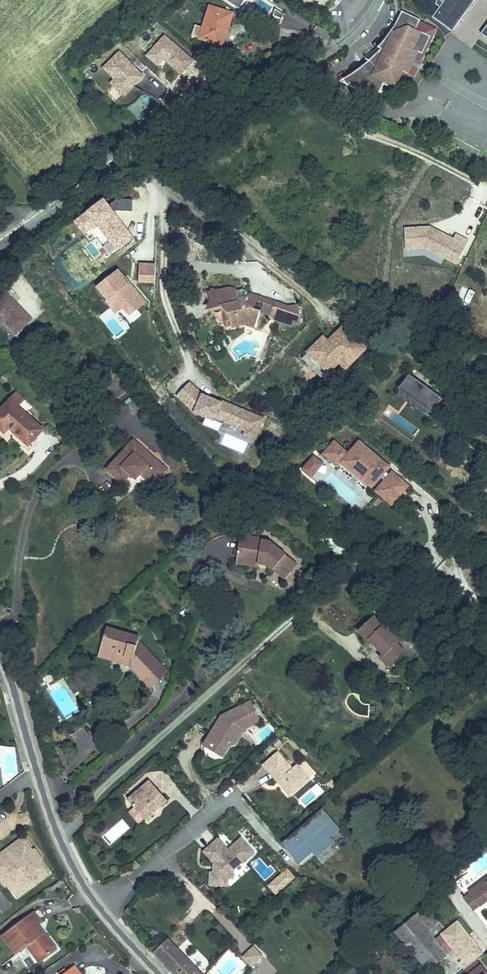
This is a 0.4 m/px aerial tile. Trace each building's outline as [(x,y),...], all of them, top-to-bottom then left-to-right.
[(223,0),(212,0),(210,7),(232,14),(235,4),(223,0)] [(436,5),(440,8),(433,18),(452,32),(475,0),(437,0),(436,5)] [(192,36),(200,39),(222,46),(232,14),(210,7),(204,28),(195,25),(192,36)] [(412,65),(409,63),(411,59),(414,60),(418,52),(422,54),(430,37),(416,30),(420,21),(420,20),(402,12),(398,21),(393,29),(385,40),(378,48),(381,49),(373,58),(363,66),(353,74),(343,80),(346,85),(377,99),(384,85),(394,89),(402,72),(407,74),(412,65)] [(437,29),(420,21),(416,30),(430,37),(422,54),(418,52),(414,60),(411,59),(409,63),(412,65),(407,74),(415,77),(419,68),(420,68),(422,64),(421,63),(437,29)] [(164,61),(180,76),(194,61),(164,33),(144,55),(157,67),(164,61)] [(123,97),(145,76),(118,50),(101,68),(112,79),(108,83),(123,97)] [(147,92),(128,112),(140,123),(158,103),(147,92)] [(440,188),(427,192),(429,199),(442,195),(440,188)] [(402,226),(402,256),(422,256),(435,261),(448,261),(458,265),(468,239),(459,236),(451,236),(428,226),(402,226)] [(154,284),(155,263),(138,263),(137,283),(154,284)] [(118,268),(94,288),(110,308),(99,316),(116,338),(130,327),(125,320),(146,303),(118,268)] [(456,284),(449,300),(462,306),(469,290),(456,284)] [(230,288),(209,293),(212,309),(221,307),(218,319),(226,318),(226,322),(231,321),(232,327),(245,324),(255,328),(261,311),(254,309),(247,301),(249,295),(246,292),(243,290),(237,291),(230,288)] [(1,318),(16,334),(31,320),(5,293),(0,298),(0,319),(1,318)] [(210,311),(218,319),(221,307),(212,309),(209,293),(206,294),(210,311)] [(275,303),(249,294),(247,301),(254,309),(261,311),(271,315),(275,303)] [(292,324),(300,322),(297,306),(289,308),(275,303),(271,315),(276,320),(291,325),(292,324)] [(227,328),(232,327),(231,321),(226,322),(226,318),(218,319),(227,328)] [(300,358),(323,380),(338,364),(345,371),(369,347),(343,323),(328,339),(323,335),(300,358)] [(93,369),(114,399),(127,390),(106,360),(93,369)] [(443,399),(409,374),(399,389),(432,413),(443,399)] [(254,439),(263,419),(217,400),(216,402),(203,396),(190,384),(178,396),(196,412),(223,424),(224,421),(246,430),(244,435),(254,439)] [(17,393),(10,401),(17,407),(24,399),(17,393)] [(5,433),(10,428),(29,445),(43,429),(17,407),(10,401),(0,412),(0,428),(5,433)] [(204,420),(202,427),(220,431),(222,424),(204,420)] [(8,442),(12,437),(29,452),(33,448),(29,445),(10,428),(5,433),(0,428),(0,435),(8,442)] [(167,471),(134,441),(108,470),(122,483),(131,474),(135,469),(141,474),(154,486),(167,471)] [(392,504),(407,486),(392,474),(391,476),(385,471),(388,467),(360,443),(349,455),(334,443),(325,454),(338,465),(341,461),(345,457),(374,483),(379,477),(385,482),(377,491),(392,504)] [(198,464),(190,455),(186,459),(193,468),(198,464)] [(323,464),(314,457),(303,470),(311,478),(323,464)] [(345,457),(341,461),(370,487),(374,483),(345,457)] [(141,474),(135,469),(131,474),(136,479),(141,474)] [(240,539),(237,561),(249,563),(249,566),(258,567),(258,562),(268,563),(267,566),(281,577),(287,570),(290,573),(297,564),(271,543),(271,542),(263,541),(263,539),(252,537),(251,540),(240,539)] [(341,558),(345,549),(338,545),(333,555),(341,558)] [(287,570),(281,577),(284,580),(290,573),(287,570)] [(388,666),(404,651),(410,657),(417,650),(377,607),(370,613),(375,617),(359,632),(369,642),(370,640),(384,655),(381,658),(388,666)] [(107,628),(100,652),(125,659),(125,657),(133,659),(130,666),(144,680),(160,665),(138,642),(138,643),(130,641),(132,635),(107,628)] [(130,666),(133,659),(125,657),(125,659),(100,652),(98,657),(130,666)] [(167,672),(160,665),(144,680),(150,687),(167,672)] [(249,702),(222,716),(204,746),(205,754),(214,759),(222,758),(229,746),(237,733),(234,732),(236,729),(257,718),(256,715),(259,713),(256,706),(252,708),(249,702)] [(237,733),(229,746),(236,744),(241,735),(245,729),(259,722),(257,718),(236,729),(234,732),(237,733)] [(282,742),(278,738),(273,743),(276,747),(282,742)] [(263,765),(275,778),(278,782),(280,780),(292,794),(316,773),(305,761),(299,767),(297,764),(292,768),(278,752),(263,765)] [(278,782),(290,796),(292,794),(280,780),(278,782)] [(128,800),(134,808),(143,819),(146,821),(168,802),(150,781),(128,800)] [(138,823),(143,819),(134,808),(129,813),(138,823)] [(322,809),(282,844),(300,864),(313,852),(330,837),(339,829),(322,809)] [(122,818),(100,836),(109,846),(130,828),(122,818)] [(330,837),(313,852),(317,857),(335,842),(330,837)] [(26,842),(23,838),(0,855),(0,861),(26,842)] [(218,839),(204,852),(216,865),(216,873),(210,873),(210,885),(228,886),(228,878),(233,879),(234,869),(241,862),(244,863),(254,853),(241,839),(228,850),(218,839)] [(15,894),(46,870),(40,861),(32,851),(26,842),(0,861),(0,874),(1,875),(8,885),(15,894)] [(32,851),(40,861),(42,859),(34,849),(32,851)] [(241,862),(234,869),(233,879),(228,878),(228,886),(249,867),(244,863),(241,862)] [(286,868),(266,886),(275,895),(294,878),(286,868)] [(15,894),(18,898),(49,874),(46,870),(15,894)] [(477,885),(468,873),(455,882),(466,897),(464,899),(473,910),(479,906),(480,907),(486,901),(486,878),(477,885)] [(6,886),(8,885),(1,875),(0,875),(0,878),(6,886)] [(51,888),(53,891),(63,883),(61,880),(51,888)] [(425,907),(415,916),(433,936),(443,927),(425,907)] [(34,913),(3,936),(29,970),(57,949),(44,933),(42,935),(39,932),(42,930),(37,924),(40,921),(34,913)] [(396,933),(429,971),(448,954),(435,940),(433,936),(415,916),(396,933)] [(460,963),(464,969),(482,955),(457,922),(435,940),(448,954),(454,950),(462,960),(460,963)] [(168,939),(155,952),(177,973),(201,973),(168,939)] [(252,967),(263,956),(253,946),(242,957),(252,967)] [(477,960),(464,969),(468,973),(472,973),(482,967),(477,960)]
